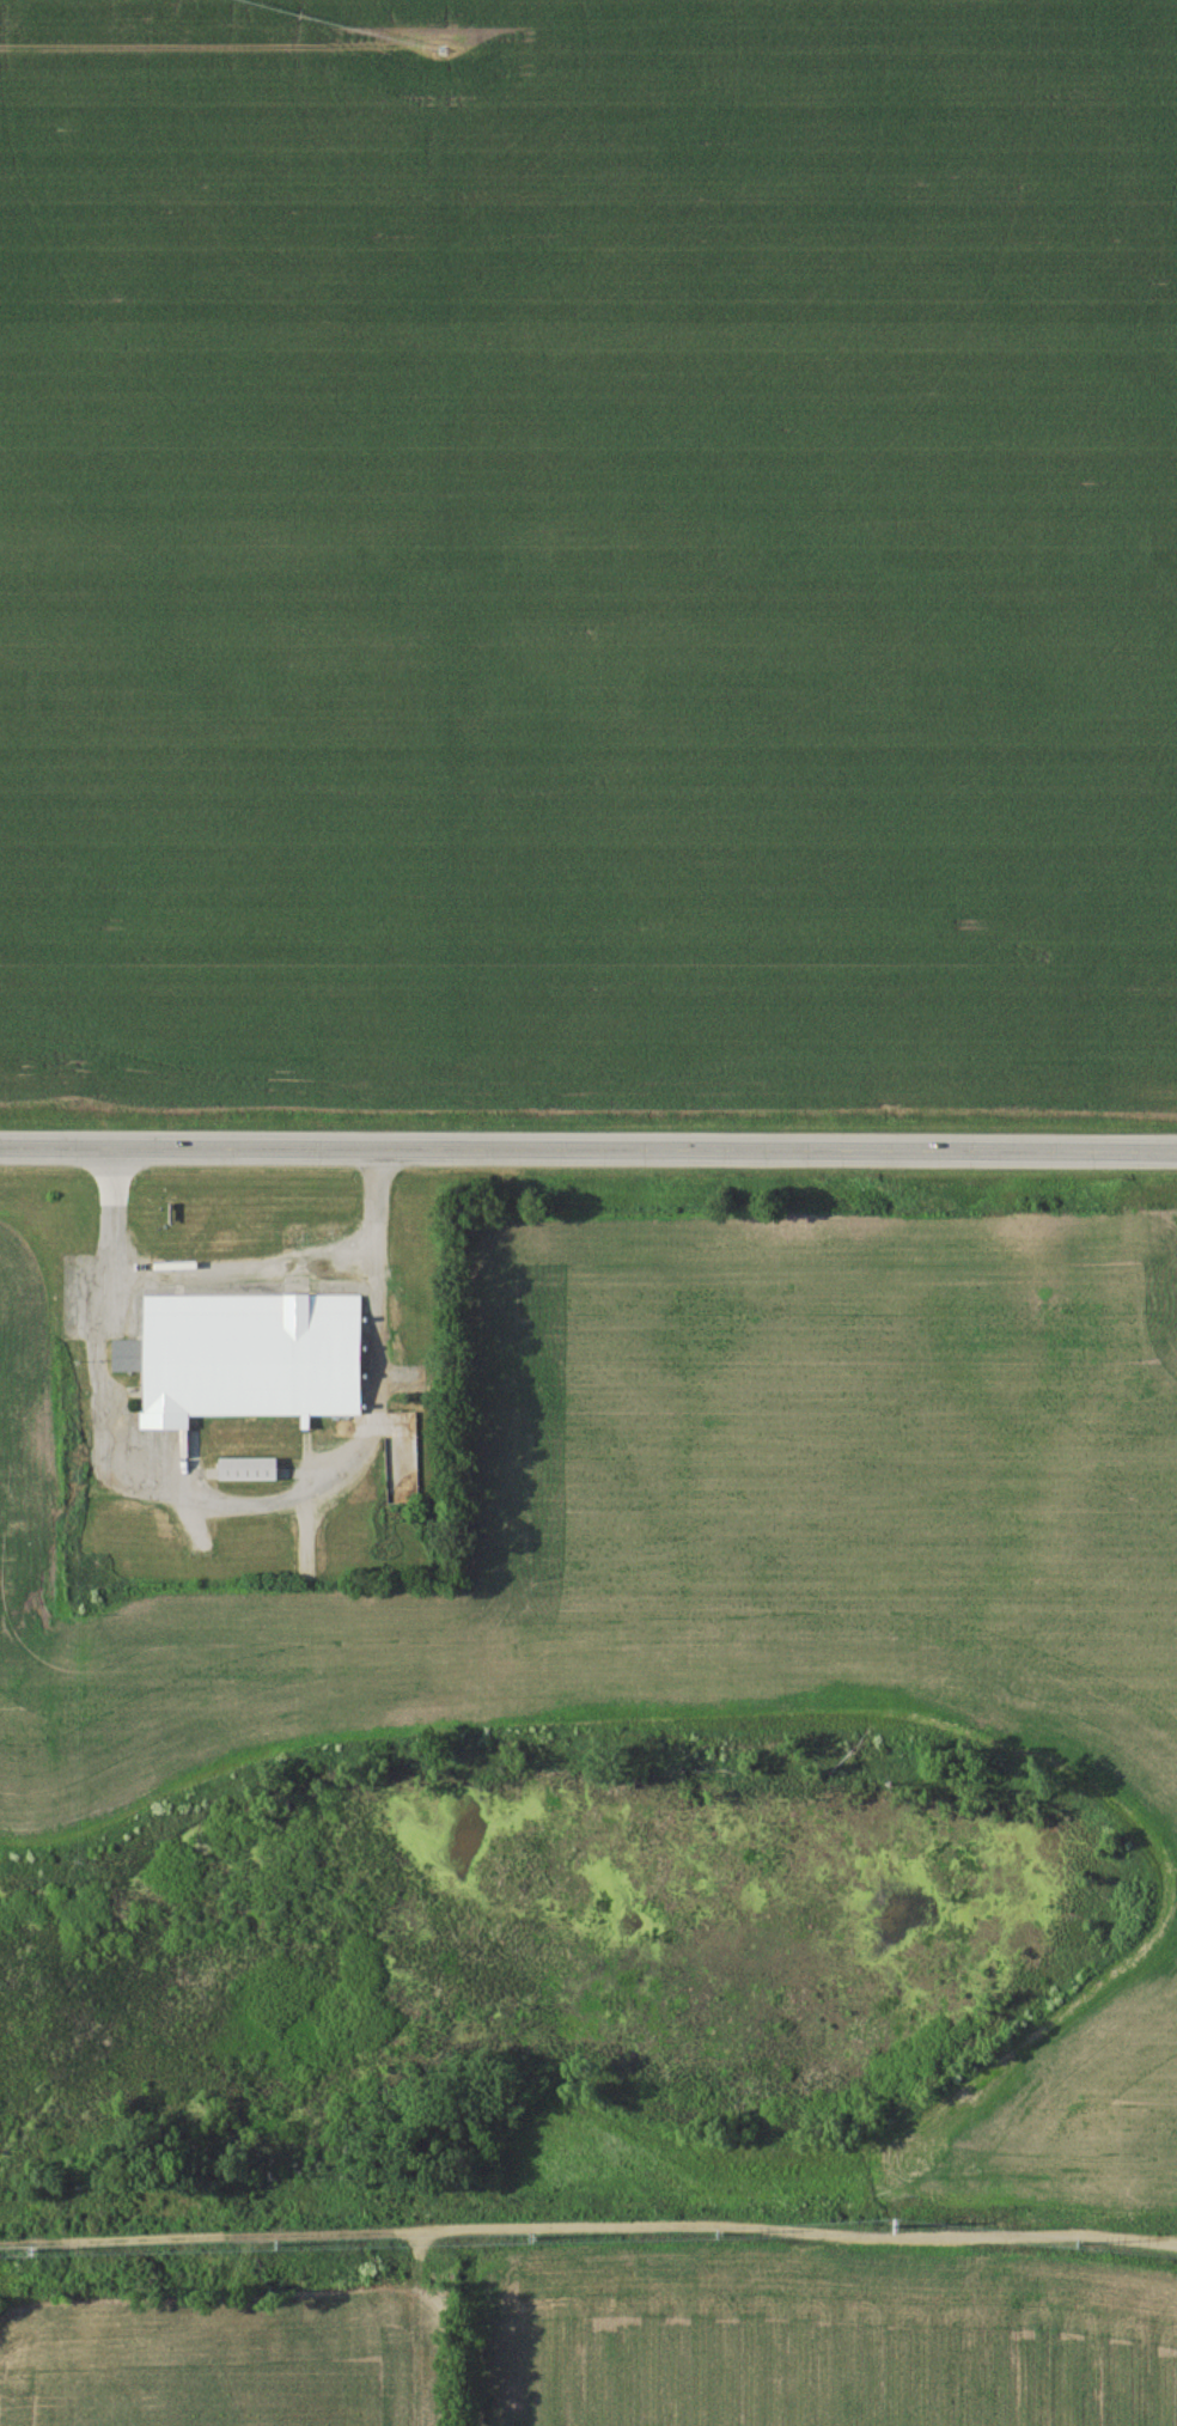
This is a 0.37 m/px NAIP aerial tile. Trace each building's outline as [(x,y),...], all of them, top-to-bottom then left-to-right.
[(359,1418),(360,1297),(143,1297),(143,1342),(111,1342),(111,1375),(141,1375),(141,1432),(188,1432),(188,1417),(359,1418)] [(276,1461),(218,1461),(218,1483),(276,1483),(276,1461)]
